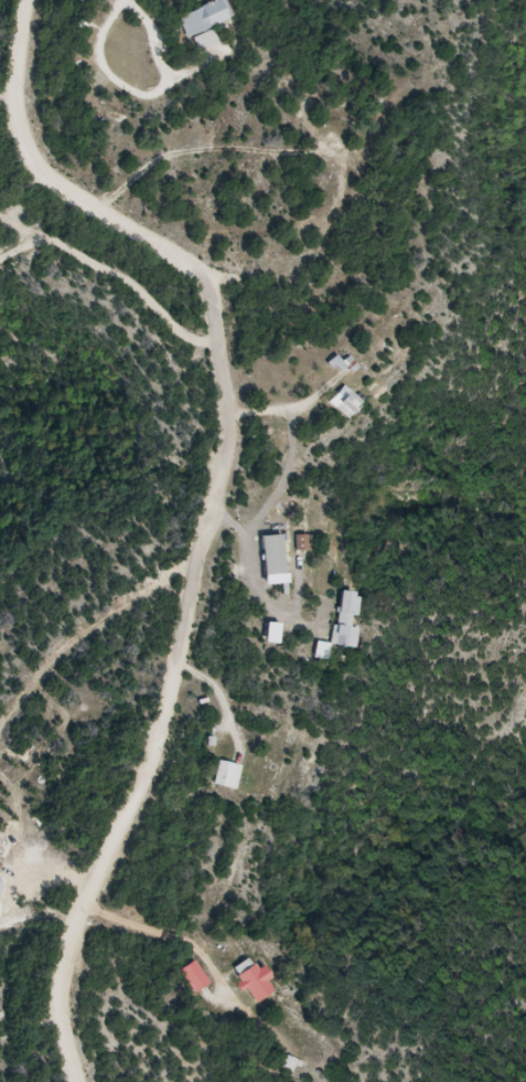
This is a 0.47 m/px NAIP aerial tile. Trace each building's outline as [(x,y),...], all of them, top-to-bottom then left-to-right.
[(188,38),(234,26),(228,4),(182,16),(188,38)] [(351,365),(337,357),(332,367),(346,375),(351,365)] [(368,405),(349,387),(334,402),(353,420),(368,405)] [(289,575),(288,536),(266,537),(267,576),(289,575)] [(363,648),(364,634),(362,634),(366,592),(345,591),(341,646),(363,648)] [(239,790),(244,766),(222,761),(217,785),(239,790)] [(283,992),(270,967),(262,971),(256,960),(240,969),(260,1005),(283,992)] [(198,995),(214,985),(199,961),(183,971),(198,995)]
